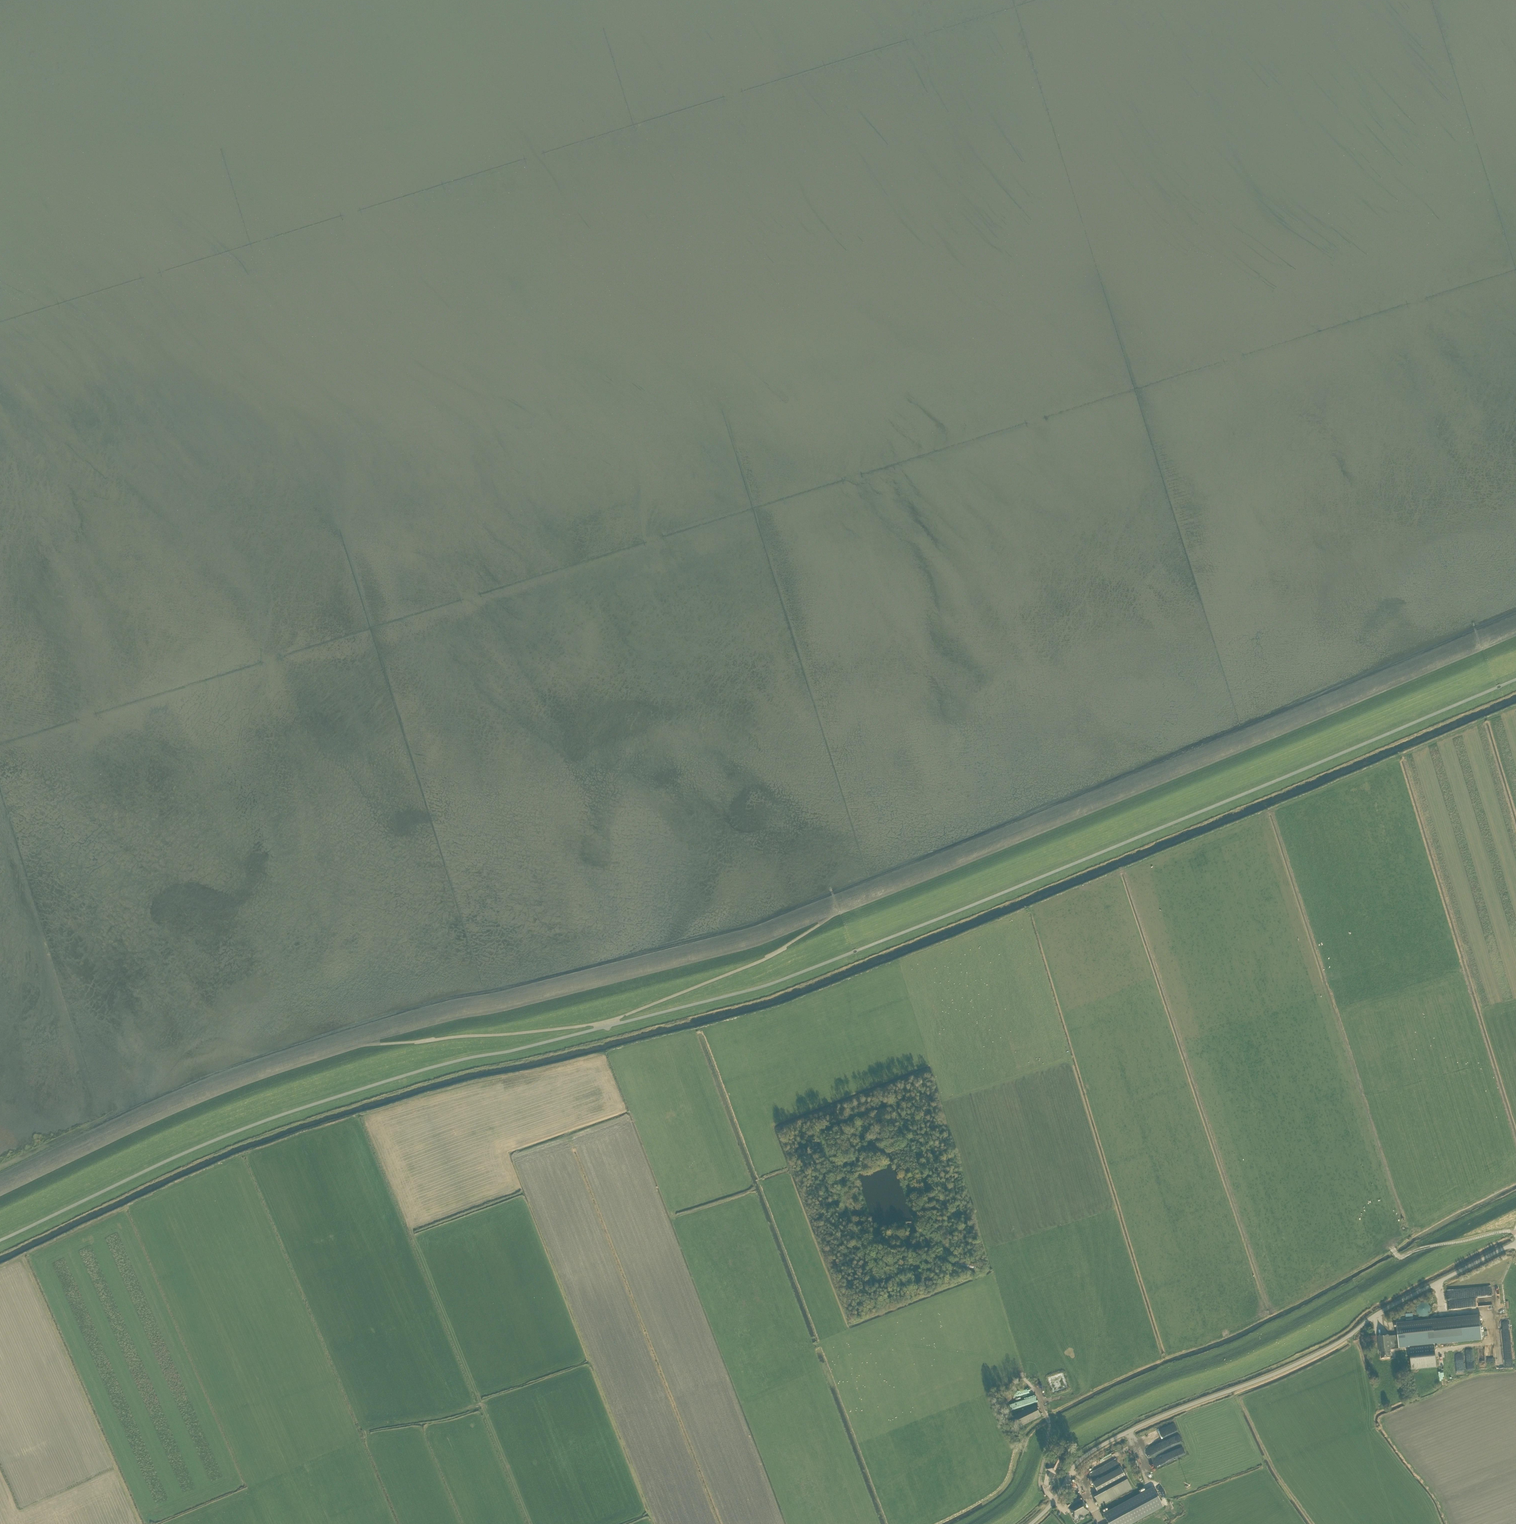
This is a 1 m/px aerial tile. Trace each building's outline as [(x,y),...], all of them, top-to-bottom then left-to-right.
[(1468,1288),(1447,1290),(1447,1299),(1469,1298),(1468,1288)] [(1416,1308),(1416,1311),(1417,1313),(1418,1315),(1420,1316),(1422,1317),(1424,1317),(1426,1317),(1428,1315),(1430,1314),(1430,1312),(1431,1309),(1430,1307),(1429,1305),(1427,1304),(1425,1303),(1423,1303),(1421,1303),(1419,1305),(1417,1306),(1416,1308)] [(1378,1336),(1379,1353),(1381,1352),(1381,1359),(1391,1358),(1390,1353),(1391,1353),(1391,1350),(1399,1349),(1399,1347),(1482,1339),(1480,1316),(1397,1324),(1398,1335),(1389,1336),(1389,1335),(1378,1336)] [(1495,1349),(1496,1368),(1512,1368),(1510,1343),(1502,1343),(1502,1349),(1495,1349)] [(1412,1370),(1436,1367),(1435,1353),(1434,1345),(1409,1347),(1412,1370)] [(1033,1393),(1021,1398),(1023,1403),(1035,1399),(1033,1393)] [(1009,1418),(1015,1429),(1040,1417),(1035,1406),(1009,1418)] [(1164,1437),(1175,1433),(1172,1424),(1160,1428),(1164,1437)] [(1174,1449),(1176,1458),(1184,1456),(1183,1447),(1174,1449)] [(1063,1462),(1068,1454),(1063,1451),(1060,1457),(1054,1454),(1046,1469),(1051,1472),(1048,1477),(1052,1479),(1049,1483),(1054,1486),(1059,1477),(1055,1475),(1055,1474),(1057,1475),(1064,1463),(1063,1462)] [(1114,1460),(1100,1466),(1103,1474),(1109,1471),(1109,1470),(1117,1466),(1114,1460)] [(1125,1477),(1120,1467),(1092,1483),(1097,1492),(1092,1495),(1099,1506),(1110,1500),(1132,1488),(1125,1477)] [(1103,1514),(1108,1523),(1107,1523),(1130,1523),(1163,1506),(1152,1487),(1103,1514)] [(1080,1497),(1066,1504),(1075,1520),(1079,1517),(1080,1520),(1084,1517),(1083,1515),(1089,1512),(1080,1497)]
